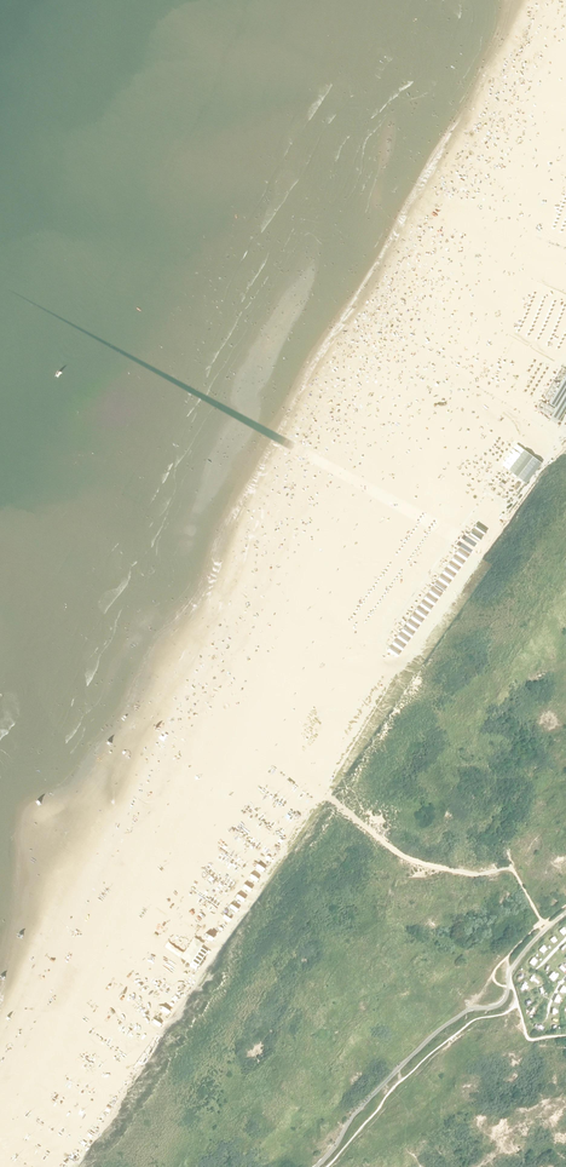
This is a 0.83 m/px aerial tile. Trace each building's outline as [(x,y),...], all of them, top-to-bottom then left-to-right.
[(558,420),(565,407),(565,374),(549,403),(556,407),(551,415),(558,420)] [(520,473),(527,479),(540,462),(533,457),(530,462),(526,459),(531,454),(523,448),(512,462),(522,470),(520,473)] [(490,515),(488,518),(497,524),(499,521),(490,515)] [(486,521),(484,524),(493,530),(495,527),(486,521)] [(481,527),(479,530),(488,537),(490,533),(481,527)] [(477,533),(475,537),(483,543),(486,540),(477,533)] [(472,540),(470,543),(479,549),(481,546),(472,540)] [(468,546),(465,550),(474,556),(476,553),(468,546)] [(463,553),(461,556),(470,562),(472,559),(463,553)] [(458,559),(456,562),(465,569),(467,565),(458,559)] [(454,566),(451,569),(460,575),(463,572),(454,566)] [(449,572),(447,576),(456,582),(458,579),(449,572)] [(445,578),(442,582),(451,588),(454,584),(445,578)] [(440,585),(437,588),(446,594),(449,591),(440,585)] [(435,591),(433,595),(442,601),(444,597),(435,591)] [(431,598),(428,601),(437,607),(440,604),(431,598)] [(426,604),(424,607),(433,613),(435,610),(426,604)] [(422,610),(419,614),(428,620),(431,617),(422,610)] [(417,617),(415,620),(423,626),(426,623),(417,617)] [(412,623),(410,627),(419,633),(421,630),(412,623)] [(408,629),(405,633),(414,639),(417,636),(408,629)] [(403,636),(401,639),(410,646),(412,642),(403,636)] [(169,1000),(179,1006),(189,992),(179,985),(169,1000)]
